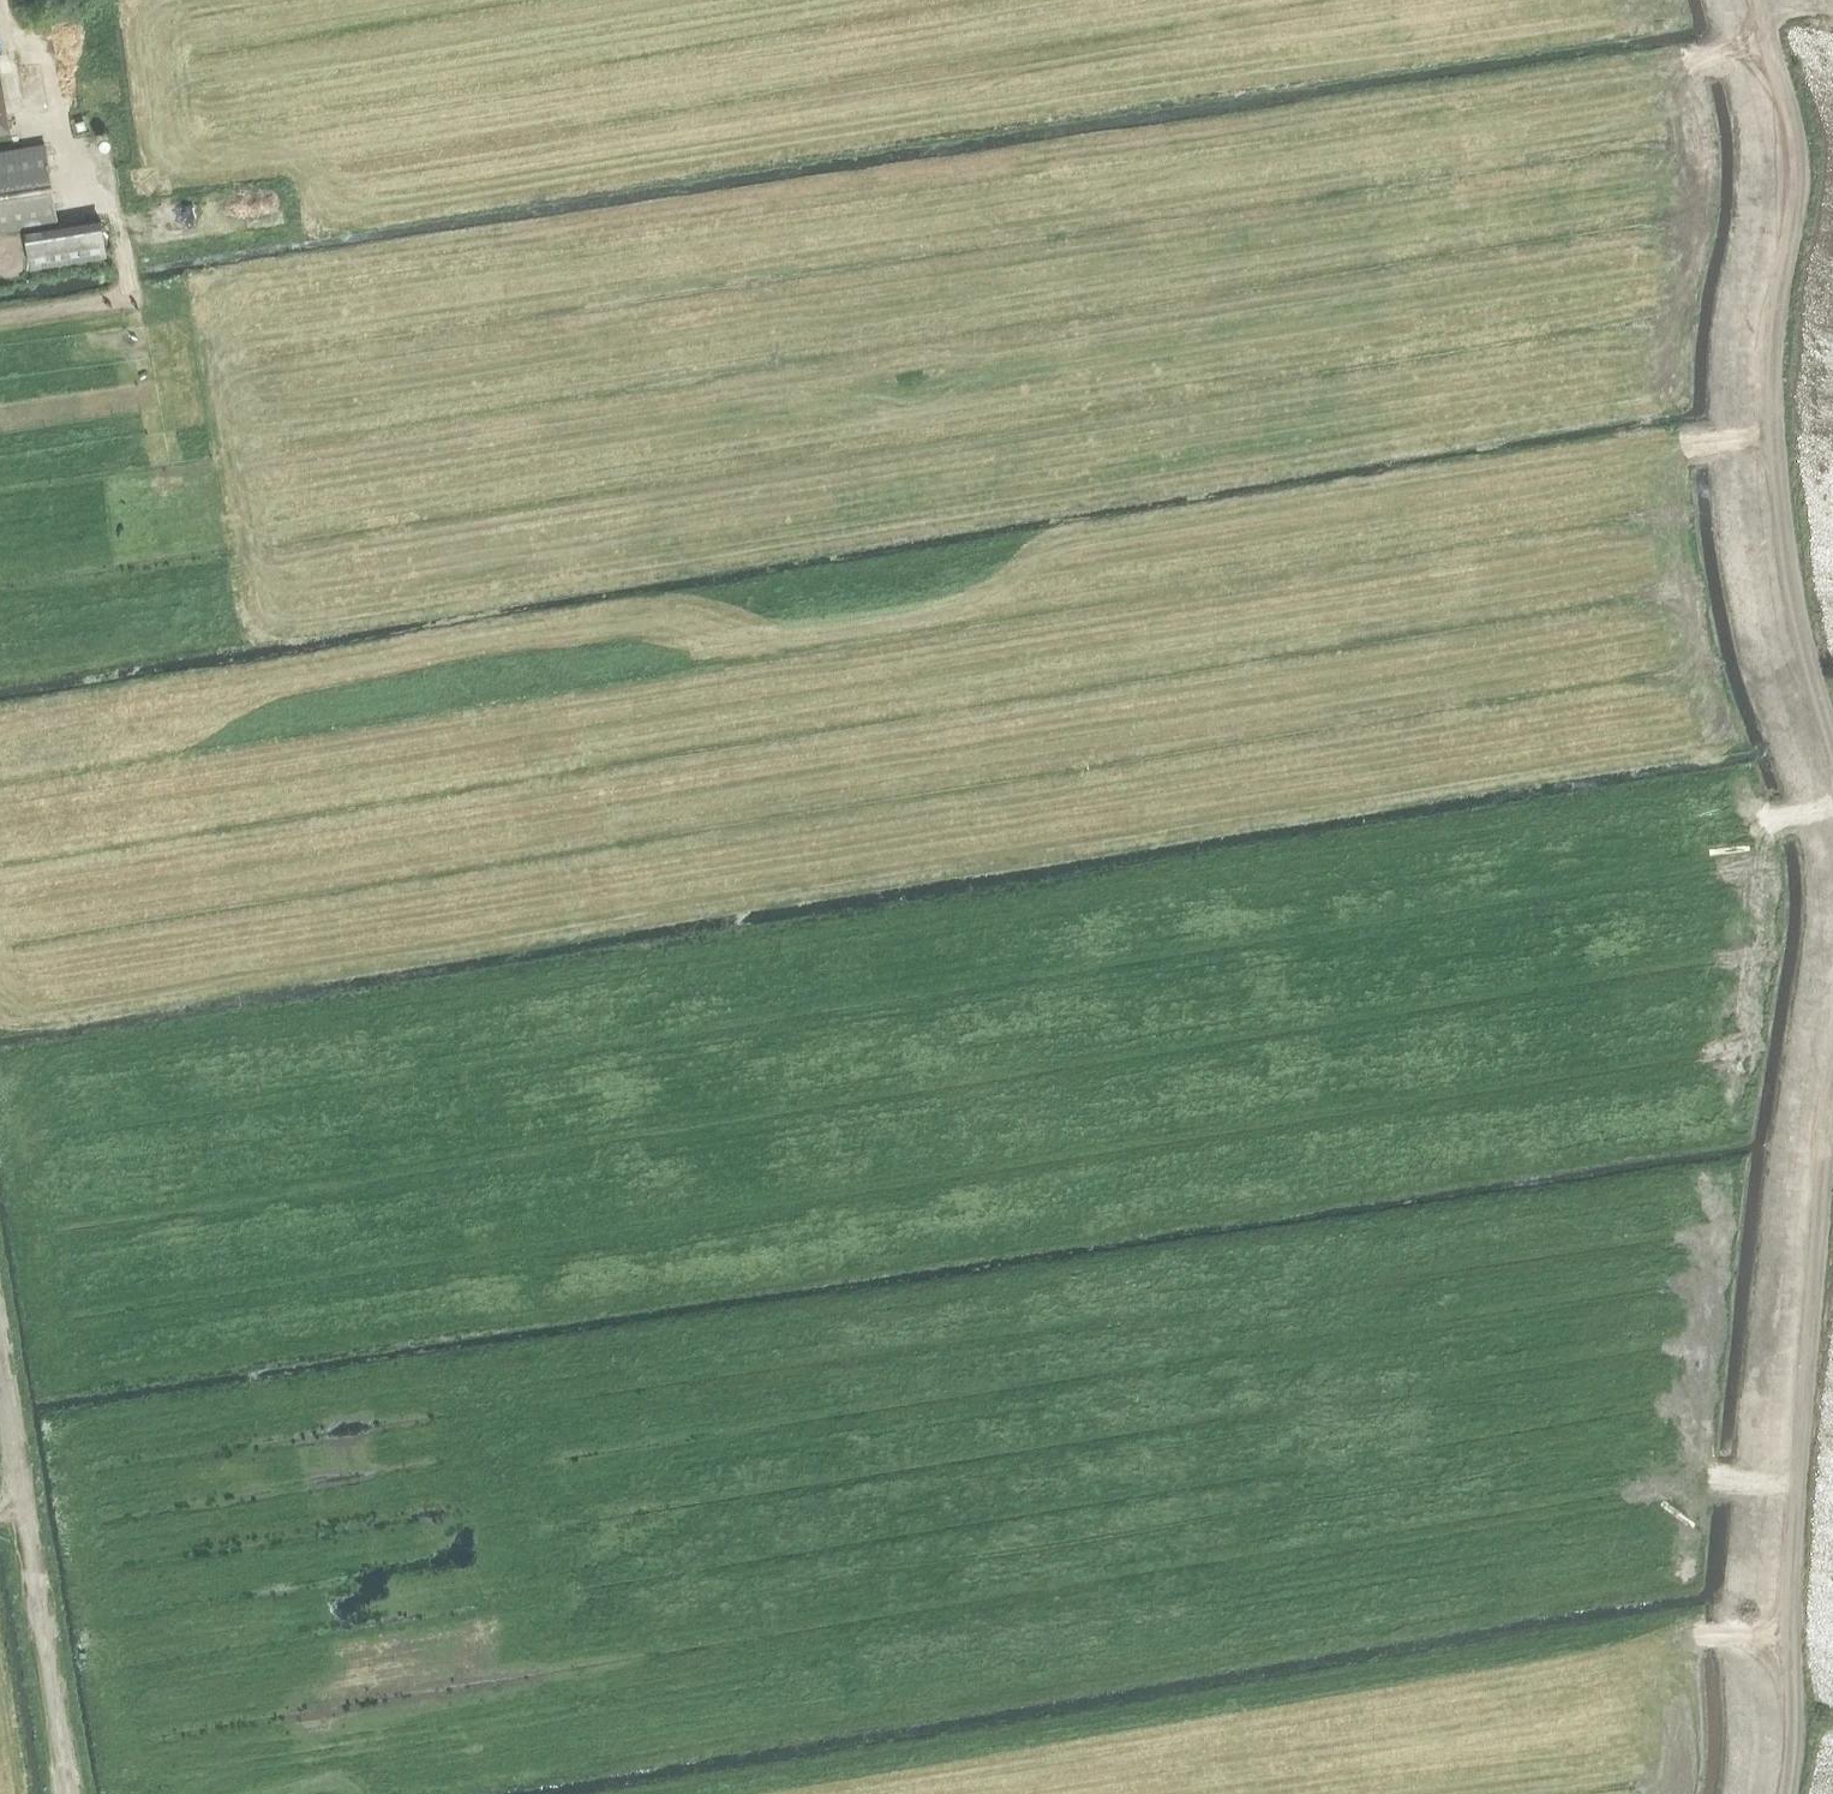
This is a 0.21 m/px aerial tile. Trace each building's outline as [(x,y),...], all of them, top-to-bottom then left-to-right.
[(8,132),(0,80),(0,133),(8,132)] [(55,224),(43,146),(0,153),(0,233),(55,224)] [(106,254),(100,217),(23,230),(29,267),(106,254)]
